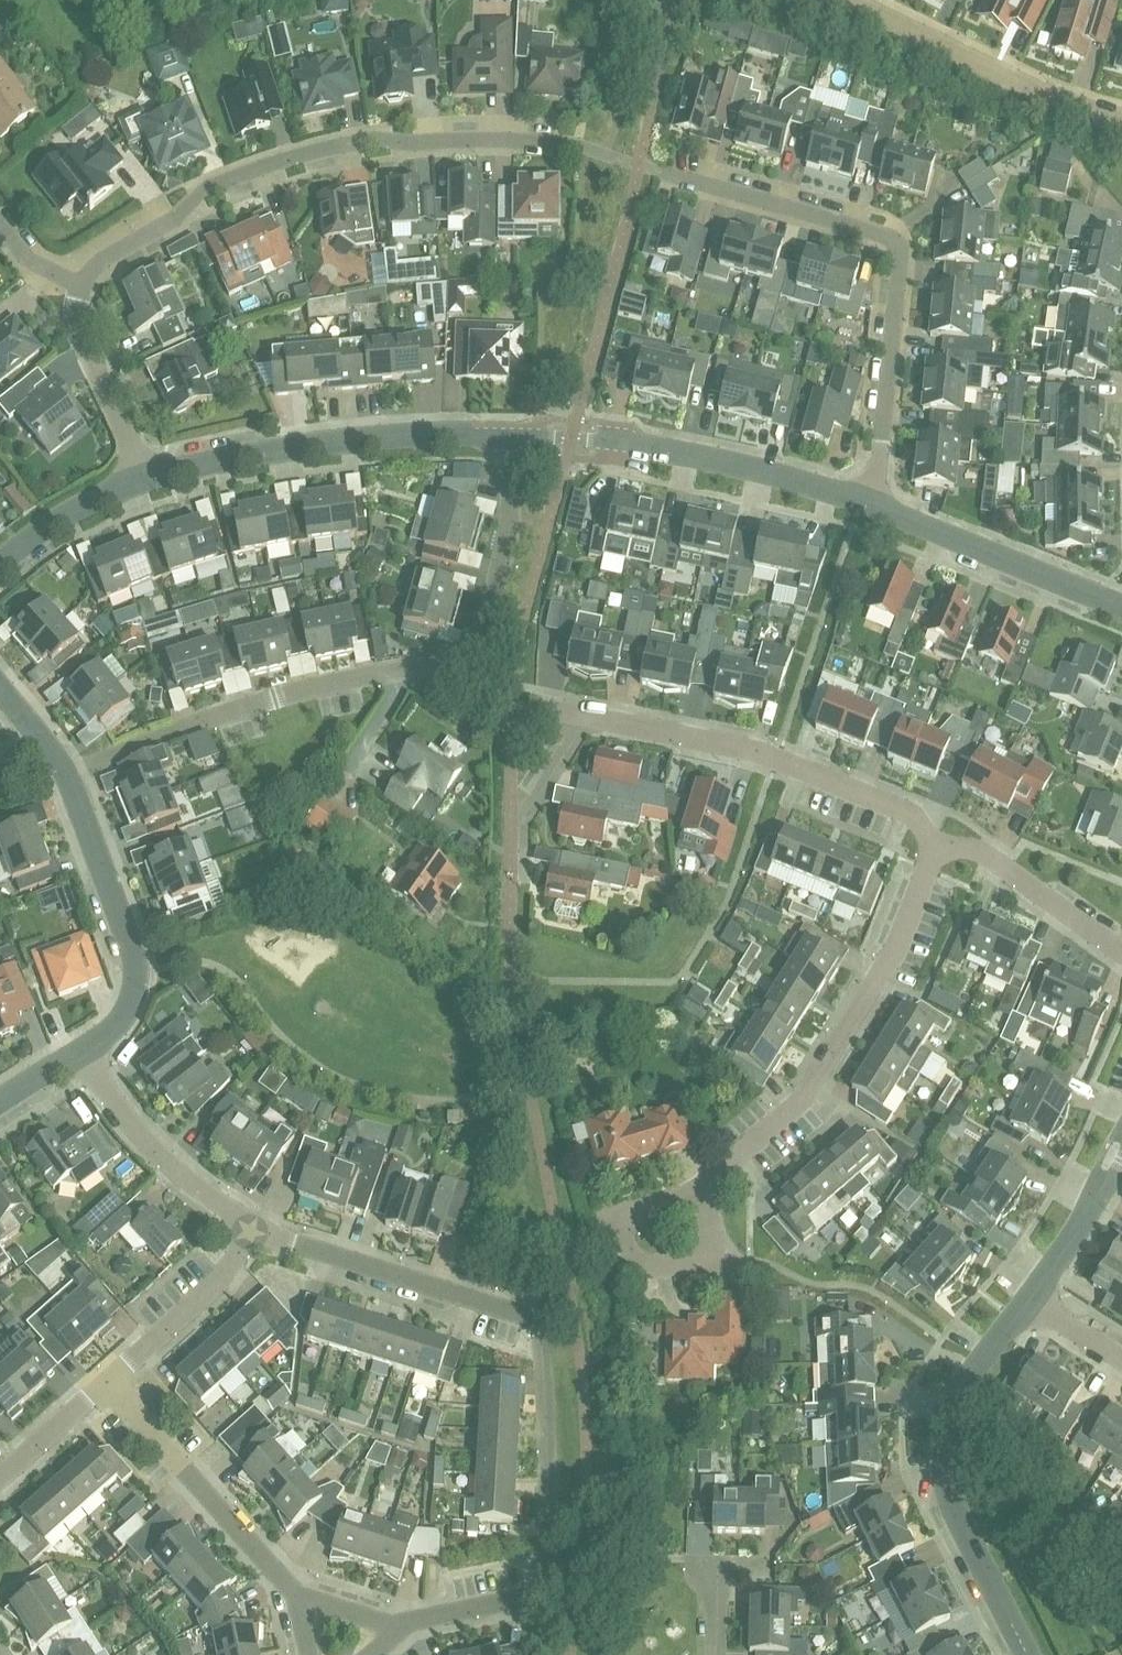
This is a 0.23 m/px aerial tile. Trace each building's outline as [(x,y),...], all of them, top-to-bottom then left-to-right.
[(347,0),(323,0),(325,15),(349,12),(347,0)] [(1030,31),(1046,0),(988,0),(980,16),(1006,29),(1010,22),(1030,31)] [(1118,0),(1088,0),(1085,9),(1067,3),(1052,50),(1083,59),(1088,42),(1103,47),(1118,0)] [(456,94),(488,93),(488,85),(494,79),(511,79),(510,22),(484,23),(484,37),(480,38),(476,39),(473,42),(470,46),(468,50),(468,54),(468,62),(456,62),(456,94)] [(435,67),(432,40),(425,41),(424,32),(403,35),(404,43),(372,47),(378,101),(387,100),(390,103),(401,102),(403,98),(412,97),(408,66),(417,65),(418,69),(435,67)] [(527,94),(546,96),(547,96),(548,95),(549,95),(550,94),(551,92),(551,88),(581,91),(584,56),(553,53),(553,48),(553,45),(552,41),(549,38),(546,36),(543,35),(533,34),(527,94)] [(190,73),(179,42),(147,54),(159,84),(190,73)] [(304,74),(295,76),(297,88),(295,92),(297,101),(301,104),(304,116),(336,109),(334,99),(358,94),(351,63),(335,67),(333,57),(302,64),(304,74)] [(1,137),(34,111),(11,82),(14,80),(0,61),(0,135),(1,137)] [(252,91),(226,100),(238,137),(270,126),(268,117),(282,112),(267,67),(246,74),(252,91)] [(740,77),(736,91),(732,107),(744,110),(735,143),(759,150),(769,113),(757,110),(762,95),(752,92),(755,81),(740,77)] [(732,107),(736,91),(701,81),(699,88),(687,84),(675,127),(692,131),(690,136),(706,140),(711,121),(726,126),(732,107)] [(769,113),(759,150),(782,157),(791,124),(804,127),(811,102),(813,94),(801,90),(783,103),(779,116),(769,113)] [(823,105),(811,102),(804,127),(816,131),(807,164),(830,170),(841,133),(830,130),(834,117),(821,114),(823,105)] [(198,141),(201,140),(185,106),(169,114),(162,111),(160,118),(151,122),(144,107),(117,120),(129,148),(149,139),(150,143),(148,149),(154,152),(162,169),(179,161),(186,163),(188,157),(196,153),(195,153),(195,151),(194,150),(194,147),(195,146),(196,144),(197,142),(198,141)] [(853,136),(841,133),(830,170),(854,177),(863,145),(876,149),(876,146),(875,146),(884,113),(869,109),(864,128),(856,125),(853,136)] [(899,118),(884,113),(875,146),(876,146),(888,149),(879,182),(900,188),(912,151),(891,145),(899,118)] [(62,212),(71,204),(79,214),(113,187),(103,175),(109,170),(111,172),(123,162),(105,140),(87,154),(84,151),(70,162),(64,154),(35,178),(51,199),(51,198),(62,212)] [(912,151),(900,188),(926,195),(936,158),(912,151)] [(988,171),(981,160),(958,174),(966,185),(988,171)] [(1072,169),(1046,163),(1040,189),(1066,195),(1072,169)] [(991,169),(988,171),(966,185),(973,197),(999,180),(991,169)] [(451,178),(451,219),(464,219),(464,246),(496,246),(496,199),(480,199),(480,178),(479,178),(476,175),(466,175),(463,178),(451,178)] [(500,209),(500,239),(531,239),(531,225),(559,225),(559,182),(556,182),(554,177),(550,175),(545,175),(541,177),(538,181),(520,181),(520,194),(515,194),(515,209),(500,209)] [(390,183),(393,226),(412,225),(413,239),(430,238),(436,237),(438,237),(436,208),(436,196),(420,197),(419,181),(413,181),(413,176),(395,177),(396,182),(390,183)] [(320,198),(326,239),(340,237),(356,249),(375,246),(369,187),(368,187),(371,209),(349,211),(348,194),(337,196),(334,193),(326,195),(324,198),(320,198)] [(1120,265),(1121,258),(1121,238),(1102,233),(1106,214),(1073,206),(1065,237),(1086,242),(1083,256),(1120,265)] [(257,226),(246,231),(261,267),(273,262),(275,266),(280,267),(292,261),(270,212),(254,219),(257,226)] [(702,252),(688,248),(696,220),(670,213),(658,255),(671,259),(667,274),(693,281),(702,252)] [(943,238),(982,242),(984,217),(946,213),(943,238)] [(746,274),(757,237),(750,235),(749,232),(746,229),(742,228),(738,229),(735,231),(731,230),(724,252),(712,248),(704,275),(728,282),(731,270),(746,274)] [(261,267),(246,231),(230,239),(227,231),(207,240),(222,272),(219,273),(230,296),(243,290),(245,285),(241,276),(261,267)] [(174,249),(180,262),(207,248),(201,235),(174,249)] [(757,237),(746,274),(761,279),(758,290),(781,297),(789,270),(776,266),(783,244),(778,243),(777,240),(774,237),(770,236),(766,237),(763,239),(757,237)] [(982,242),(943,238),(942,248),(936,248),(935,261),(979,266),(982,242)] [(802,273),(789,270),(781,297),(805,304),(808,292),(823,296),(834,259),(827,257),(826,253),(823,251),(819,250),(815,250),(812,253),(808,251),(802,273)] [(1083,256),(1079,270),(1073,268),(1073,272),(1062,269),(1056,293),(1060,294),(1061,294),(1087,299),(1090,286),(1119,293),(1121,282),(1121,276),(1118,275),(1120,265),(1083,256)] [(834,259),(823,296),(838,300),(835,312),(859,319),(866,292),(854,288),(860,266),(856,265),(854,261),(851,259),(847,258),(843,258),(840,261),(834,259)] [(991,267),(989,279),(989,280),(998,281),(1000,281),(1001,268),(991,267)] [(130,320),(136,334),(154,326),(164,348),(187,337),(176,314),(164,320),(161,312),(180,304),(174,291),(164,268),(124,286),(138,316),(130,320)] [(936,287),(933,311),(972,315),(973,303),(984,304),(985,293),(996,294),(998,281),(989,280),(989,279),(971,278),(970,291),(936,287)] [(448,282),(447,312),(468,312),(468,282),(448,282)] [(1061,294),(1060,294),(1057,322),(1070,323),(1068,336),(1106,341),(1108,331),(1113,332),(1115,315),(1085,311),(1087,299),(1061,294)] [(972,315),(933,311),(931,336),(966,339),(964,352),(993,355),(994,341),(970,338),(972,315)] [(15,318),(1,330),(0,329),(0,382),(40,350),(15,318)] [(456,379),(484,380),(484,381),(494,382),(494,381),(507,381),(507,365),(521,366),(522,328),(459,325),(457,378),(456,378),(456,379)] [(392,343),(395,379),(414,377),(414,383),(435,381),(431,334),(390,338),(391,343),(392,343)] [(1106,341),(1068,336),(1064,362),(1047,360),(1045,374),(1071,377),(1073,364),(1108,369),(1110,353),(1105,352),(1106,341)] [(158,380),(173,414),(211,397),(203,381),(218,374),(221,364),(209,337),(169,355),(174,366),(172,374),(158,380)] [(372,339),(352,341),(356,388),(376,386),(376,381),(395,379),(392,343),(391,343),(372,345),(372,339)] [(660,398),(669,361),(654,357),(656,345),(632,339),(626,367),(639,370),(634,392),(638,393),(640,397),(643,399),(647,400),(651,399),(653,397),(660,398)] [(332,348),(312,350),(316,386),(335,385),(335,390),(356,388),(352,341),(331,343),(332,348)] [(316,386),(312,350),(288,352),(288,347),(272,348),(276,395),(297,393),(297,388),(316,386)] [(684,364),(669,361),(660,398),(667,400),(668,403),(672,406),(675,406),(679,406),(682,404),(686,405),(692,382),(704,385),(711,358),(687,352),(684,364)] [(993,355),(964,352),(963,365),(928,361),(926,385),(964,390),(967,367),(991,369),(993,355)] [(865,370),(867,360),(851,355),(849,365),(865,370)] [(746,419),(755,381),(740,378),(743,366),(719,360),(712,387),(725,390),(719,412),(724,414),(725,417),(729,419),(732,420),(736,420),(739,417),(746,419)] [(621,366),(605,362),(602,376),(617,379),(621,366)] [(51,454),(74,436),(71,433),(82,423),(71,409),(77,404),(56,378),(38,392),(35,389),(46,380),(39,370),(0,401),(0,406),(9,418),(17,412),(51,454)] [(828,399),(815,396),(803,438),(829,445),(837,417),(850,421),(862,379),(835,371),(828,399)] [(755,381),(746,419),(752,421),(754,424),(757,426),(760,427),(764,427),(767,424),(772,425),(777,403),(790,406),(797,379),(773,373),(770,385),(755,381)] [(1026,379),(1009,378),(1008,395),(1008,398),(1024,400),(1026,379)] [(964,390),(926,385),(923,410),(958,413),(956,426),(982,429),(989,430),(990,416),(962,413),(964,390)] [(1060,427),(1098,428),(1099,418),(1104,418),(1105,401),(1074,400),(1075,387),(1046,385),(1044,411),(1060,412),(1060,427)] [(982,429),(956,426),(955,439),(921,435),(918,459),(957,463),(957,464),(970,465),(972,443),(981,443),(982,429)] [(1098,428),(1060,427),(1059,441),(1043,440),(1042,466),(1072,467),(1072,454),(1102,455),(1103,439),(1098,439),(1098,428)] [(957,463),(918,459),(916,484),(954,488),(957,464),(957,463)] [(1007,461),(1004,476),(1023,480),(1025,464),(1007,461)] [(1000,468),(986,466),(984,493),(997,494),(1000,468)] [(1072,467),(1042,466),(1040,466),(1040,481),(1047,481),(1048,507),(1059,507),(1097,506),(1097,496),(1102,496),(1102,480),(1071,480),(1072,467)] [(432,522),(480,536),(485,517),(472,513),(481,481),(444,480),(432,522)] [(328,495),(333,539),(368,534),(363,499),(348,501),(347,492),(328,495)] [(310,505),(294,508),(300,543),(333,539),(328,495),(309,497),(310,505)] [(628,559),(632,541),(641,499),(624,500),(616,498),(609,532),(594,528),(590,555),(604,558),(605,554),(628,559)] [(641,499),(632,541),(655,546),(651,568),(664,571),(669,545),(657,542),(664,508),(656,507),(641,499)] [(211,520),(223,519),(220,501),(209,502),(211,520)] [(300,543),(294,508),(278,510),(277,502),(258,506),(266,549),(298,543),(300,543)] [(266,549),(258,506),(239,509),(241,518),(226,521),(232,556),(266,549)] [(1097,506),(1059,507),(1059,523),(1047,524),(1048,534),(1046,534),(1046,548),(1072,547),(1072,534),(1103,534),(1102,517),(1097,517),(1097,506)] [(669,545),(664,571),(677,573),(682,552),(705,557),(714,515),(697,516),(689,514),(682,547),(669,545)] [(714,515),(705,557),(729,562),(737,524),(729,523),(714,515)] [(147,542),(162,537),(157,520),(141,524),(147,542)] [(199,520),(181,526),(195,568),(228,557),(217,523),(202,528),(199,520)] [(480,536),(432,522),(423,556),(457,565),(461,550),(475,554),(480,536)] [(195,568),(181,526),(163,531),(165,539),(150,545),(163,578),(195,568)] [(778,573),(788,531),(770,531),(763,530),(754,568),(778,573)] [(803,538),(788,531),(778,573),(802,578),(795,608),(808,611),(819,577),(803,573),(810,540),(803,538)] [(132,542),(114,550),(131,590),(163,578),(150,545),(135,550),(132,542)] [(131,590),(114,550),(97,557),(100,565),(86,570),(99,603),(131,590)] [(79,565),(69,554),(58,564),(68,575),(79,565)] [(411,598),(459,612),(464,593),(451,589),(455,575),(420,565),(411,598)] [(735,595),(741,569),(728,566),(722,592),(735,595)] [(886,567),(877,588),(869,608),(898,620),(888,642),(901,648),(915,614),(903,608),(915,579),(886,567)] [(754,572),(741,569),(735,595),(748,598),(754,572)] [(280,592),(287,616),(298,612),(292,589),(280,592)] [(927,632),(941,637),(935,652),(962,663),(973,638),(960,632),(972,603),(943,591),(927,632)] [(26,654),(63,621),(40,595),(13,619),(24,630),(13,639),(26,654)] [(232,620),(226,598),(217,601),(223,623),(232,620)] [(459,612),(411,598),(402,632),(405,633),(404,637),(417,640),(418,636),(436,641),(440,626),(454,630),(459,612)] [(591,678),(600,636),(603,620),(582,615),(583,610),(565,606),(564,610),(561,628),(560,632),(575,635),(568,669),(576,670),(591,678)] [(361,608),(327,615),(335,658),(354,654),(352,646),(368,643),(361,608)] [(552,608),(547,629),(560,632),(561,628),(564,610),(552,608)] [(143,622),(156,618),(152,609),(140,613),(143,622)] [(637,639),(643,613),(629,610),(624,636),(637,639)] [(656,616),(643,613),(637,639),(650,642),(656,616)] [(687,654),(673,651),(664,693),(681,692),(689,694),(696,660),(709,663),(714,637),(718,616),(703,613),(697,639),(691,637),(687,654)] [(1026,625),(997,613),(980,653),(1008,665),(1002,681),(1019,688),(1030,661),(1013,654),(1026,625)] [(116,628),(104,615),(93,625),(106,639),(116,628)] [(335,658),(327,615),(293,622),(300,657),(315,653),(316,662),(335,658)] [(156,618),(143,622),(147,634),(159,630),(156,618)] [(86,647),(63,621),(26,654),(39,668),(49,659),(60,670),(86,647)] [(300,657),(293,622),(259,630),(269,672),(288,668),(286,660),(300,657)] [(141,626),(118,632),(122,646),(128,644),(130,653),(147,649),(141,626)] [(259,630),(225,638),(234,672),(248,669),(251,677),(269,672),(259,630)] [(624,641),(600,636),(591,678),(608,677),(616,679),(624,641)] [(714,637),(709,663),(722,665),(715,699),(722,700),(738,708),(746,666),(745,666),(748,652),(726,647),(727,639),(714,637)] [(225,638),(191,648),(205,690),(223,684),(220,676),(234,672),(225,638)] [(664,693),(673,651),(649,646),(641,684),(649,685),(664,693)] [(746,666),(738,708),(755,707),(763,709),(770,673),(786,677),(794,652),(763,646),(758,668),(746,666)] [(205,690),(191,648),(158,658),(169,692),(184,688),(186,696),(205,690)] [(1063,664),(1051,695),(1091,711),(1100,690),(1110,694),(1115,681),(1110,679),(1116,664),(1080,649),(1073,668),(1063,664)] [(77,714),(116,684),(95,657),(66,679),(76,691),(65,699),(77,714)] [(841,739),(855,703),(832,693),(838,679),(823,673),(815,698),(827,703),(817,729),(841,739)] [(116,684),(77,714),(88,729),(99,721),(109,733),(137,711),(116,684)] [(855,703),(841,739),(865,748),(875,722),(887,727),(897,703),(897,702),(900,694),(892,690),(889,699),(875,694),(870,708),(855,703)] [(897,703),(887,727),(899,732),(889,758),(896,761),(894,765),(906,770),(907,766),(912,768),(927,732),(915,727),(918,719),(916,715),(908,712),(910,708),(897,703)] [(1076,736),(1086,740),(1078,759),(1114,773),(1120,758),(1121,758),(1121,744),(1120,743),(1121,738),(1121,728),(1085,713),(1076,736)] [(927,732),(912,768),(936,777),(947,751),(959,756),(971,726),(953,718),(936,736),(927,732)] [(974,718),(971,726),(959,756),(972,761),(982,737),(977,735),(982,722),(974,718)] [(197,761),(219,754),(207,732),(201,734),(189,738),(197,761)] [(446,759),(419,739),(400,766),(408,772),(402,781),(400,780),(388,796),(411,812),(423,796),(421,794),(428,785),(443,796),(462,770),(451,762),(452,760),(448,757),(446,759)] [(986,799),(1004,765),(992,758),(997,749),(987,743),(963,787),(986,799)] [(644,807),(668,812),(666,788),(638,782),(643,760),(628,757),(629,755),(626,751),(618,749),(615,752),(614,754),(600,751),(594,779),(602,781),(599,796),(598,797),(644,806),(644,807)] [(124,810),(170,792),(164,777),(178,772),(171,754),(124,773),(130,787),(117,792),(124,810)] [(1004,765),(986,799),(1009,811),(1033,766),(1010,754),(1004,765)] [(1047,788),(1035,781),(1020,808),(1032,815),(1047,788)] [(699,786),(684,834),(709,842),(705,856),(726,862),(736,831),(721,826),(730,796),(699,786)] [(239,789),(220,795),(226,812),(248,804),(239,789)] [(183,823),(170,792),(124,810),(131,828),(144,823),(150,837),(183,823)] [(598,797),(599,796),(576,792),(573,808),(565,806),(559,835),(574,838),(573,840),(576,844),(584,845),(587,843),(588,840),(602,843),(607,822),(639,828),(641,818),(669,823),(668,812),(644,807),(644,806),(598,797)] [(1114,802),(1094,794),(1085,816),(1095,820),(1087,839),(1103,845),(1121,853),(1121,805),(1114,802)] [(356,819),(323,798),(308,821),(341,842),(356,819)] [(247,808),(227,816),(233,832),(253,825),(247,808)] [(42,844),(34,821),(26,824),(22,812),(0,819),(0,846),(1,845),(5,858),(42,844)] [(795,874),(811,836),(795,829),(793,833),(786,831),(773,864),(760,859),(755,870),(768,876),(773,865),(795,874)] [(152,883),(199,866),(187,834),(153,846),(159,861),(146,865),(152,883)] [(811,836),(795,874),(817,883),(831,849),(825,846),(826,842),(811,836)] [(51,867),(42,844),(5,858),(14,881),(16,880),(21,892),(48,882),(43,870),(51,867)] [(831,849),(817,883),(839,892),(855,854),(839,847),(837,851),(831,849)] [(450,901),(462,884),(455,880),(458,877),(419,850),(392,890),(430,917),(444,896),(450,901)] [(631,870),(631,867),(563,853),(560,870),(552,868),(547,897),(561,900),(561,902),(558,904),(556,914),(558,917),(578,921),(582,919),(584,910),(582,906),(582,904),(590,906),(594,884),(627,890),(627,886),(639,889),(642,872),(631,870)] [(855,854),(839,892),(835,903),(870,917),(883,884),(871,879),(876,867),(869,864),(870,860),(855,854)] [(212,861),(199,866),(152,883),(159,901),(172,897),(177,911),(172,913),(177,927),(206,917),(200,902),(210,899),(206,886),(220,881),(212,861)] [(803,918),(807,909),(794,903),(790,913),(803,918)] [(807,909),(803,918),(816,923),(819,914),(807,909)] [(991,964),(1007,929),(997,924),(1000,920),(984,913),(972,941),(960,936),(948,962),(961,968),(968,954),(991,964)] [(806,942),(794,960),(827,981),(826,982),(830,984),(839,969),(835,967),(839,961),(831,956),(839,944),(809,926),(805,924),(797,937),(806,942)] [(1007,929),(991,964),(986,977),(1022,993),(1033,969),(1021,964),(1034,935),(1019,928),(1017,933),(1007,929)] [(102,976),(87,935),(35,954),(49,992),(57,988),(61,997),(89,986),(88,982),(102,976)] [(753,945),(746,956),(755,962),(762,951),(753,945)] [(755,962),(746,956),(739,969),(747,974),(755,962)] [(827,981),(794,960),(783,979),(815,1000),(826,982),(827,981)] [(1062,1015),(1078,979),(1068,975),(1070,970),(1055,963),(1042,992),(1030,986),(1017,1015),(1030,1020),(1037,1004),(1062,1015)] [(35,1009),(15,965),(0,972),(0,988),(0,1039),(21,1030),(15,1018),(35,1009)] [(815,1000),(783,979),(771,998),(803,1019),(815,1000)] [(1087,984),(1078,979),(1062,1015),(1084,1025),(1075,1043),(1090,1050),(1103,1020),(1091,1015),(1104,986),(1089,979),(1087,984)] [(722,995),(731,1000),(738,989),(730,983),(722,995)] [(731,1000),(722,995),(715,1007),(724,1012),(731,1000)] [(771,998),(759,1017),(791,1038),(803,1019),(771,998)] [(888,1026),(922,1048),(935,1027),(945,1034),(952,1022),(942,1015),(935,1027),(904,1007),(900,1014),(897,1011),(888,1026)] [(759,1017),(747,1036),(758,1043),(780,1056),(791,1038),(759,1017)] [(191,1064),(190,1063),(179,1049),(192,1039),(187,1032),(191,1029),(181,1018),(156,1037),(165,1049),(141,1067),(159,1090),(162,1087),(191,1064)] [(933,1055),(922,1048),(888,1026),(878,1040),(882,1043),(879,1048),(921,1075),(933,1055)] [(758,1043),(747,1036),(735,1056),(730,1053),(723,1065),(757,1088),(765,1075),(767,1077),(771,1071),(774,1073),(783,1059),(780,1056),(758,1043)] [(921,1075),(879,1048),(875,1054),(871,1052),(862,1066),(897,1088),(908,1095),(921,1075)] [(1023,1102),(1066,1124),(1070,1106),(1069,1105),(1073,1097),(1044,1081),(1052,1066),(1023,1051),(1014,1068),(1026,1074),(1022,1081),(1030,1088),(1023,1102)] [(194,1060),(190,1063),(191,1064),(162,1087),(179,1108),(202,1089),(212,1101),(231,1081),(217,1063),(204,1073),(194,1060)] [(897,1088),(862,1066),(853,1081),(857,1083),(853,1089),(884,1108),(876,1120),(887,1127),(894,1115),(884,1108),(897,1088)] [(947,1091),(956,1097),(963,1085),(955,1080),(947,1091)] [(956,1097),(947,1091),(934,1112),(943,1117),(956,1097)] [(1066,1124),(1023,1102),(1017,1115),(1006,1113),(1002,1120),(998,1118),(992,1131),(1020,1145),(1026,1133),(1048,1145),(1052,1136),(1054,1137),(1066,1124)] [(641,1163),(639,1157),(658,1152),(660,1157),(692,1147),(679,1105),(647,1115),(649,1123),(630,1128),(625,1110),(587,1122),(603,1174),(641,1163)] [(233,1160),(262,1119),(248,1109),(238,1110),(233,1117),(222,1109),(206,1132),(217,1140),(213,1146),(233,1160)] [(460,1113),(449,1113),(449,1124),(460,1124),(460,1113)] [(281,1133),(262,1119),(233,1160),(253,1174),(257,1168),(268,1176),(284,1153),(296,1137),(284,1128),(281,1133)] [(76,1128),(58,1140),(53,1133),(27,1151),(55,1189),(62,1185),(78,1187),(104,1168),(122,1155),(100,1125),(86,1136),(83,1138),(76,1128)] [(848,1133),(835,1144),(862,1175),(880,1159),(888,1168),(898,1159),(890,1149),(880,1158),(856,1131),(851,1136),(848,1133)] [(323,1204),(337,1164),(324,1160),(329,1147),(306,1138),(297,1163),(309,1168),(299,1196),(323,1204)] [(986,1167),(978,1180),(1018,1206),(1024,1189),(1022,1188),(1027,1180),(1007,1166),(1014,1155),(991,1140),(979,1159),(986,1167)] [(825,1159),(820,1163),(853,1201),(852,1201),(853,1202),(864,1192),(854,1181),(862,1175),(835,1144),(822,1155),(825,1159)] [(349,1169),(337,1164),(323,1204),(346,1213),(356,1184),(374,1191),(386,1157),(357,1147),(349,1169)] [(853,1201),(820,1163),(815,1167),(812,1164),(799,1175),(835,1216),(852,1201),(853,1201)] [(392,1164),(383,1193),(396,1197),(387,1226),(413,1234),(426,1194),(425,1193),(426,1191),(430,1179),(405,1170),(405,1168),(392,1164)] [(23,1228),(12,1213),(23,1205),(0,1172),(0,1244),(23,1228)] [(835,1216),(799,1175),(786,1187),(789,1190),(784,1195),(787,1198),(776,1208),(805,1241),(816,1232),(817,1232),(835,1216)] [(426,1194),(413,1234),(439,1242),(449,1211),(462,1215),(471,1186),(458,1182),(451,1179),(445,1182),(441,1196),(426,1191),(425,1193),(426,1194)] [(1018,1206),(978,1180),(970,1192),(954,1185),(941,1204),(970,1223),(977,1212),(997,1225),(1003,1217),(1004,1218),(1018,1206)] [(114,1195),(98,1210),(109,1223),(126,1209),(114,1195)] [(883,1212),(875,1205),(866,1215),(873,1222),(883,1212)] [(120,1235),(137,1219),(127,1208),(126,1209),(109,1223),(94,1237),(104,1249),(120,1235)] [(140,1223),(137,1219),(120,1235),(134,1251),(149,1247),(162,1261),(183,1241),(173,1229),(177,1226),(167,1215),(163,1218),(155,1210),(140,1223)] [(933,1241),(923,1252),(959,1284),(967,1268),(966,1266),(972,1259),(954,1243),(963,1233),(942,1215),(927,1232),(933,1241)] [(872,1235),(864,1228),(854,1239),(862,1246),(872,1235)] [(786,1232),(774,1242),(787,1257),(799,1247),(786,1232)] [(1109,1263),(1121,1272),(1121,1242),(1109,1263)] [(12,1264),(0,1246),(0,1273),(12,1264)] [(959,1284),(923,1252),(913,1263),(903,1258),(889,1275),(909,1293),(917,1284),(936,1300),(942,1293),(944,1294),(959,1284)] [(1109,1263),(1094,1285),(1119,1301),(1111,1313),(1121,1319),(1121,1272),(1109,1263)] [(86,1272),(56,1298),(94,1340),(112,1324),(92,1302),(103,1292),(86,1272)] [(742,1365),(744,1297),(720,1297),(719,1321),(692,1320),(691,1325),(670,1325),(668,1379),(712,1381),(713,1365),(742,1365)] [(94,1340),(56,1298),(28,1324),(45,1343),(55,1335),(75,1357),(94,1340)] [(327,1306),(320,1304),(308,1339),(330,1346),(331,1347),(343,1311),(344,1307),(328,1302),(327,1306)] [(229,1324),(256,1354),(261,1360),(279,1344),(287,1353),(290,1351),(296,1351),(298,1333),(295,1330),(299,1326),(291,1316),(271,1335),(250,1311),(244,1316),(241,1312),(229,1324)] [(343,1311),(331,1347),(352,1353),(363,1318),(343,1311)] [(385,1324),(363,1318),(352,1353),(373,1360),(385,1324)] [(836,1365),(875,1363),(875,1356),(877,1354),(878,1350),(878,1346),(877,1343),(874,1340),(874,1336),(851,1337),(850,1319),(818,1321),(820,1366),(836,1365)] [(256,1354),(229,1324),(216,1335),(219,1339),(214,1343),(238,1370),(256,1354)] [(406,1331),(385,1324),(373,1360),(395,1367),(406,1331)] [(406,1331),(395,1367),(416,1374),(428,1338),(427,1338),(406,1331)] [(0,1351),(0,1369),(2,1371),(28,1400),(48,1382),(40,1373),(49,1364),(39,1352),(21,1332),(3,1348),(0,1351)] [(428,1338),(416,1374),(438,1381),(451,1385),(455,1373),(442,1369),(450,1345),(443,1343),(444,1339),(428,1334),(427,1338),(428,1338)] [(206,1344),(193,1356),(220,1386),(238,1370),(214,1343),(209,1348),(206,1344)] [(220,1386),(193,1356),(180,1367),(183,1370),(178,1375),(186,1385),(176,1394),(197,1417),(208,1408),(203,1402),(220,1386)] [(1038,1408),(1062,1371),(1039,1356),(1025,1378),(1013,1371),(998,1394),(1020,1408),(1025,1400),(1038,1408)] [(813,1392),(813,1407),(825,1405),(854,1404),(874,1403),(874,1390),(876,1390),(876,1386),(879,1383),(880,1379),(880,1376),(878,1372),(875,1370),(875,1363),(836,1365),(820,1366),(821,1392),(813,1392)] [(9,1417),(13,1421),(24,1411),(20,1407),(28,1400),(2,1371),(0,1369),(0,1407),(9,1417)] [(484,1385),(482,1407),(521,1410),(521,1411),(525,1411),(526,1394),(521,1394),(522,1387),(496,1385),(497,1372),(485,1371),(484,1385)] [(1085,1385),(1062,1371),(1038,1408),(1051,1416),(1044,1427),(1066,1441),(1082,1415),(1071,1408),(1085,1385)] [(310,1410),(313,1400),(306,1398),(309,1388),(308,1375),(300,1374),(298,1396),(300,1397),(297,1406),(310,1410)] [(263,1398),(273,1412),(292,1397),(291,1394),(281,1383),(263,1398)] [(327,1405),(313,1400),(310,1410),(324,1414),(327,1405)] [(827,1445),(878,1443),(878,1436),(881,1434),(882,1430),(882,1426),(880,1423),(877,1421),(877,1416),(875,1416),(874,1403),(854,1404),(825,1405),(813,1407),(806,1407),(806,1413),(821,1413),(822,1419),(826,1419),(827,1445)] [(1121,1444),(1121,1409),(1115,1405),(1101,1427),(1089,1420),(1074,1443),(1096,1457),(1101,1448),(1114,1456),(1121,1444)] [(244,1436),(265,1417),(256,1407),(235,1426),(244,1436)] [(482,1407),(481,1430),(519,1432),(521,1411),(521,1410),(482,1407)] [(353,1424),(356,1414),(343,1410),(340,1420),(353,1424)] [(434,1411),(429,1425),(439,1428),(443,1414),(434,1411)] [(370,1419),(356,1414),(353,1424),(367,1428),(370,1419)] [(743,1421),(744,1437),(763,1437),(762,1415),(743,1415),(743,1421)] [(274,1428),(265,1417),(244,1436),(254,1446),(274,1428)] [(399,1428),(386,1424),(383,1433),(396,1438),(399,1428)] [(439,1428),(429,1425),(425,1438),(435,1441),(439,1428)] [(274,1428),(254,1446),(263,1456),(239,1477),(255,1488),(257,1486),(261,1490),(291,1463),(275,1446),(284,1438),(274,1428)] [(481,1430),(480,1453),(518,1455),(519,1432),(481,1430)] [(879,1450),(878,1443),(827,1445),(828,1472),(829,1486),(857,1484),(875,1484),(874,1470),(879,1470),(879,1466),(882,1463),(883,1459),(883,1456),(882,1452),(879,1450)] [(1114,1456),(1121,1462),(1121,1444),(1114,1456)] [(801,1465),(801,1447),(778,1448),(783,1465),(801,1465)] [(86,1451),(73,1463),(100,1494),(118,1478),(123,1483),(134,1474),(111,1448),(106,1449),(103,1451),(97,1453),(94,1450),(89,1455),(86,1451)] [(518,1455),(480,1453),(478,1475),(517,1478),(518,1455)] [(291,1463),(261,1490),(277,1508),(307,1481),(299,1472),(307,1464),(299,1456),(291,1463)] [(436,1458),(435,1473),(446,1474),(446,1459),(436,1458)] [(100,1494),(73,1463),(60,1474),(63,1477),(58,1482),(82,1509),(100,1494)] [(446,1474),(435,1473),(435,1486),(445,1486),(446,1474)] [(517,1478),(478,1475),(477,1498),(515,1500),(516,1499),(517,1478)] [(740,1533),(741,1495),(727,1494),(728,1478),(702,1477),(702,1504),(715,1504),(714,1533),(740,1533)] [(754,1495),(741,1495),(740,1533),(766,1534),(766,1528),(785,1529),(785,1502),(780,1502),(780,1480),(755,1479),(754,1495)] [(307,1481),(277,1508),(281,1513),(279,1514),(288,1531),(308,1514),(323,1524),(339,1500),(329,1494),(323,1499),(307,1481)] [(50,1483),(37,1494),(65,1525),(82,1509),(58,1482),(53,1486),(50,1483)] [(65,1525),(37,1494),(24,1506),(27,1509),(22,1514),(43,1538),(23,1556),(31,1565),(52,1547),(47,1541),(65,1525)] [(515,1500),(477,1498),(476,1520),(468,1520),(468,1534),(480,1534),(481,1521),(514,1523),(514,1516),(519,1516),(520,1499),(516,1499),(515,1500)] [(868,1541),(903,1524),(900,1518),(901,1514),(901,1510),(899,1507),(896,1505),(892,1504),(890,1500),(870,1510),(864,1498),(836,1512),(847,1535),(861,1528),(868,1541)] [(339,1500),(323,1524),(339,1534),(331,1560),(350,1561),(351,1558),(357,1560),(369,1522),(346,1514),(349,1507),(339,1500)] [(832,1522),(827,1512),(809,1522),(814,1532),(832,1522)] [(139,1515),(128,1525),(114,1537),(124,1547),(127,1544),(148,1525),(139,1515)] [(369,1522),(357,1560),(379,1567),(392,1529),(369,1522)] [(903,1524),(868,1541),(880,1565),(869,1571),(875,1583),(900,1570),(894,1558),(915,1548),(913,1544),(914,1540),(914,1537),(912,1533),(909,1531),(906,1530),(903,1524)] [(157,1536),(148,1525),(127,1544),(136,1554),(157,1536)] [(166,1546),(157,1536),(136,1554),(146,1565),(154,1557),(170,1575),(200,1548),(196,1544),(198,1542),(189,1525),(166,1546)] [(414,1537),(392,1529),(379,1567),(385,1569),(384,1572),(400,1582),(408,1557),(427,1558),(429,1530),(417,1529),(414,1537)] [(443,1531),(429,1530),(427,1558),(441,1559),(443,1531)] [(200,1549),(200,1548),(170,1575),(186,1593),(216,1566),(214,1564),(218,1561),(204,1545),(200,1549)] [(216,1566),(186,1593),(202,1611),(196,1616),(201,1626),(226,1614),(218,1597),(238,1579),(222,1568),(220,1570),(216,1566)] [(25,1627),(59,1605),(46,1585),(56,1578),(48,1567),(25,1582),(32,1593),(6,1610),(20,1623),(22,1622),(25,1627)] [(900,1570),(875,1583),(871,1585),(877,1597),(892,1589),(904,1613),(939,1595),(936,1589),(937,1586),(937,1582),(935,1579),(932,1576),(929,1575),(927,1571),(906,1581),(900,1570)] [(751,1627),(790,1628),(790,1615),(799,1615),(799,1603),(807,1603),(807,1589),(780,1589),(780,1602),(752,1601),(751,1627)] [(942,1601),(939,1595),(904,1613),(916,1637),(905,1642),(911,1654),(937,1642),(930,1629),(951,1619),(949,1615),(950,1612),(950,1608),(948,1605),(946,1602),(942,1601)] [(66,1615),(59,1605),(25,1627),(29,1632),(26,1633),(32,1651),(59,1634),(66,1645),(89,1630),(76,1609),(66,1615)] [(201,1626),(207,1637),(214,1635),(218,1654),(237,1654),(258,1651),(257,1645),(260,1644),(261,1625),(235,1630),(226,1614),(201,1626)] [(751,1627),(751,1653),(779,1654),(808,1654),(808,1642),(790,1641),(790,1628),(751,1627)] [(66,1645),(72,1654),(98,1654),(103,1651),(89,1630),(66,1645)] [(475,1654),(501,1654),(498,1642),(481,1651),(481,1653),(475,1654)] [(911,1654),(910,1654),(973,1654),(973,1653),(971,1650),(969,1648),(965,1647),(963,1643),(943,1653),(937,1642),(911,1654)]
